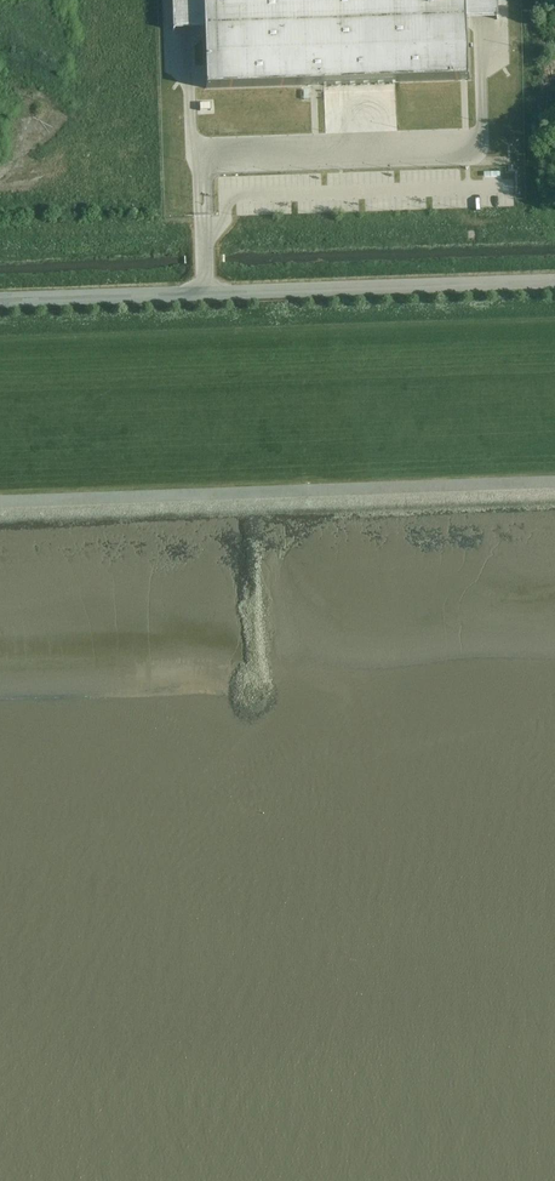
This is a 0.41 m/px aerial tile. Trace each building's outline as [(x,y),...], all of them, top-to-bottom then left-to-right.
[(206,88),(395,81),(396,127),(461,124),(459,77),(464,77),(474,77),(472,19),(479,19),(501,18),(500,0),(172,0),(173,30),(203,29),(206,88)]
